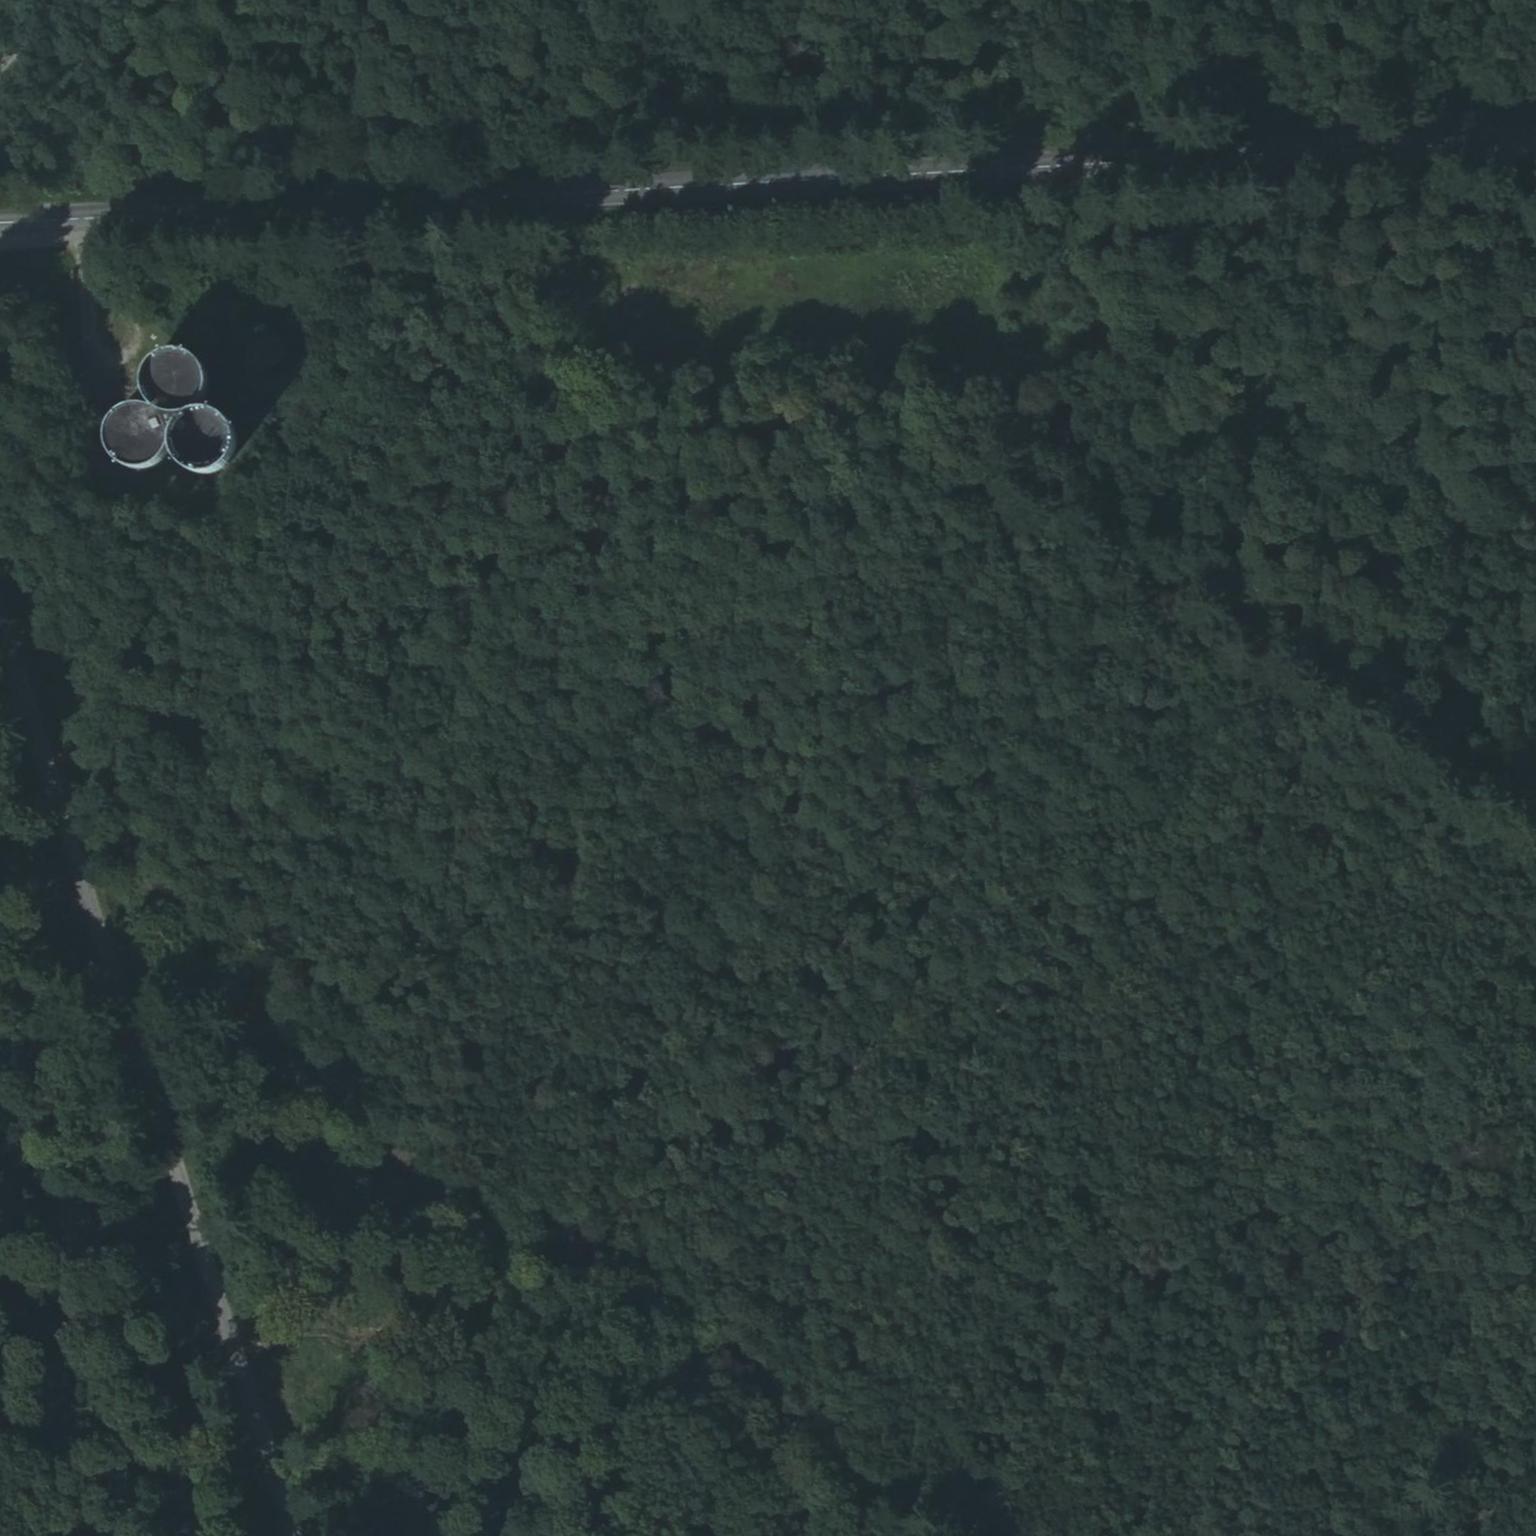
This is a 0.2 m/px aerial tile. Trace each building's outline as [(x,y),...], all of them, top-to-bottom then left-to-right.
[(147,369),(150,375),(144,376),(139,378),(134,382),(128,385),(119,395),(117,401),(116,407),(116,415),(118,426),(122,433),(127,439),(132,445),(139,449),(148,452),(157,454),(169,453),(180,449),(187,441),(192,448),(196,451),(201,455),(207,458),(217,461),(223,461),(229,460),(241,455),(247,451),(251,446),(255,438),(257,426),(258,418),(257,410),(255,404),(250,397),(244,389),(236,382),(229,380),(218,383),(223,373),(225,364),(225,356),(222,349),(219,345),(214,339),(211,335),(197,326),(188,323),(180,323),(171,324),(160,331),(156,335),(151,342),(148,351),(147,361),(147,369)]
